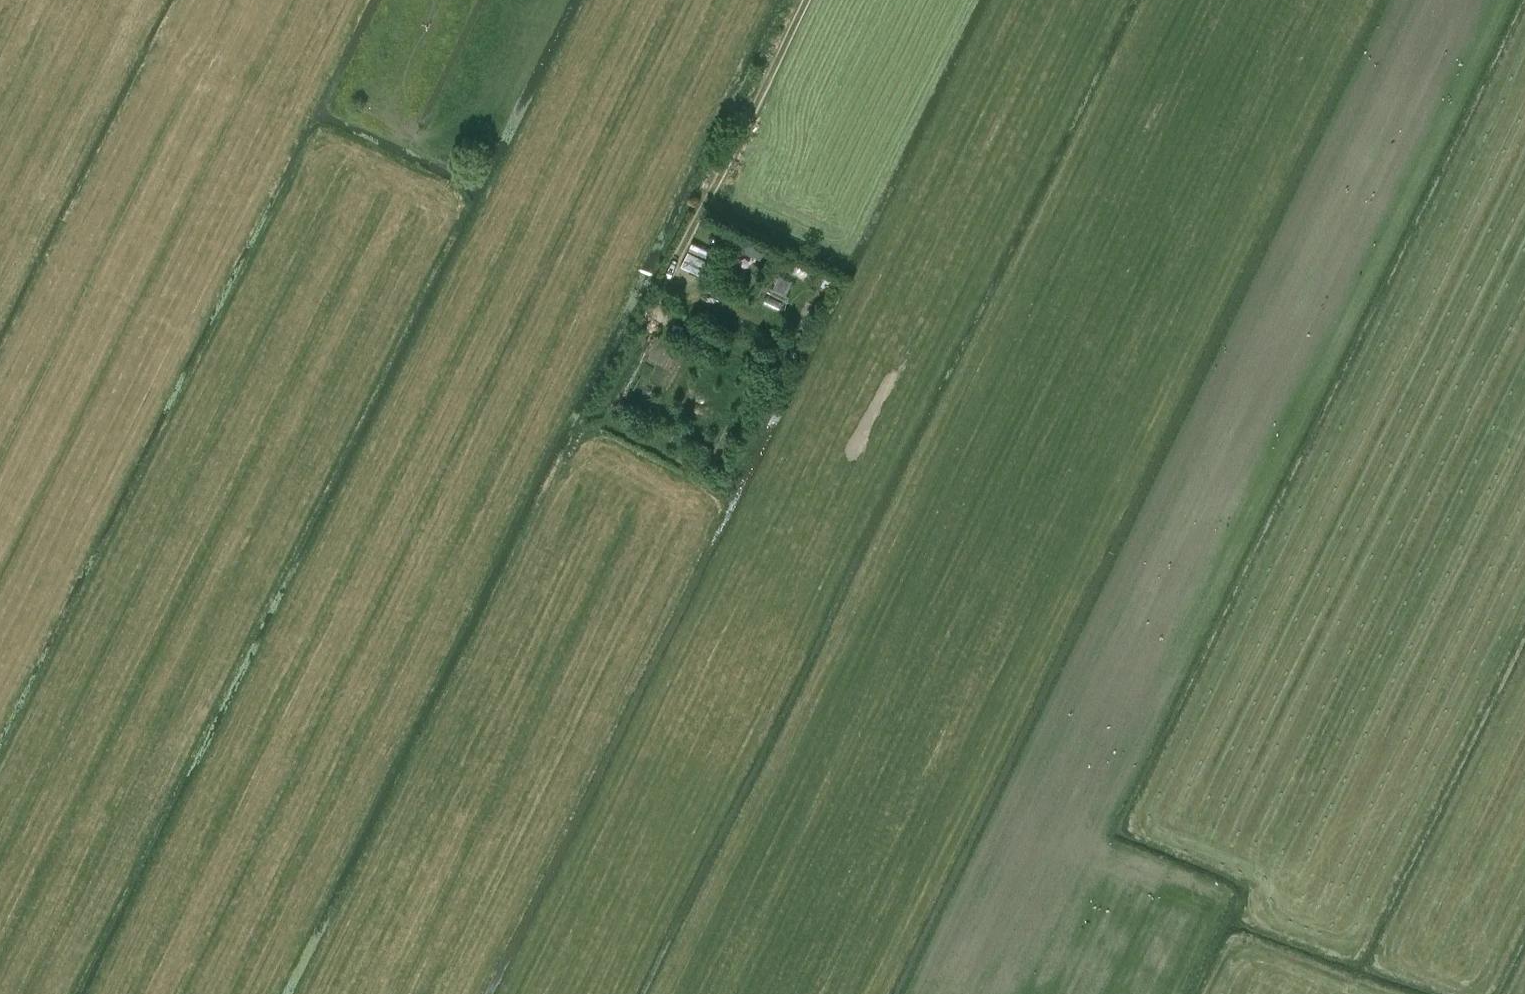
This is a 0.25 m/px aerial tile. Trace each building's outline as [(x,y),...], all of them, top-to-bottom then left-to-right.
[(746,236),(740,248),(761,258),(766,246),(746,236)] [(681,266),(699,274),(706,259),(697,255),(701,246),(692,242),(681,266)] [(777,274),(772,288),(789,294),(794,280),(777,274)] [(825,276),(822,283),(831,286),(834,279),(825,276)]
